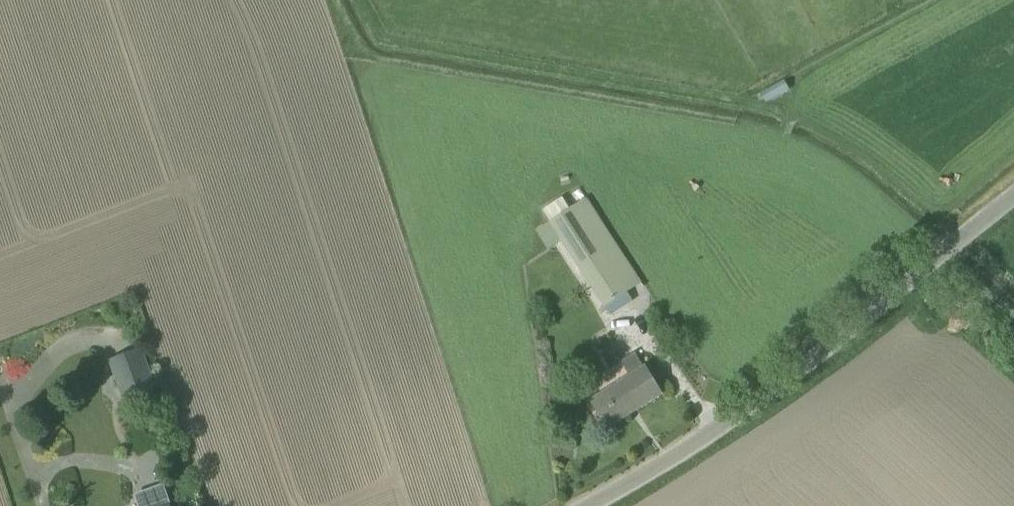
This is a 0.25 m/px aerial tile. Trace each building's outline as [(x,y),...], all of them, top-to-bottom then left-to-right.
[(784,80),(761,93),(766,103),(789,90),(784,80)] [(587,197),(537,230),(548,248),(563,240),(612,313),(633,299),(628,291),(643,281),(587,197)] [(122,398),(156,386),(141,347),(108,360),(122,398)] [(646,369),(593,402),(608,426),(661,393),(646,369)] [(163,487),(138,496),(142,505),(170,505),(163,487)]
